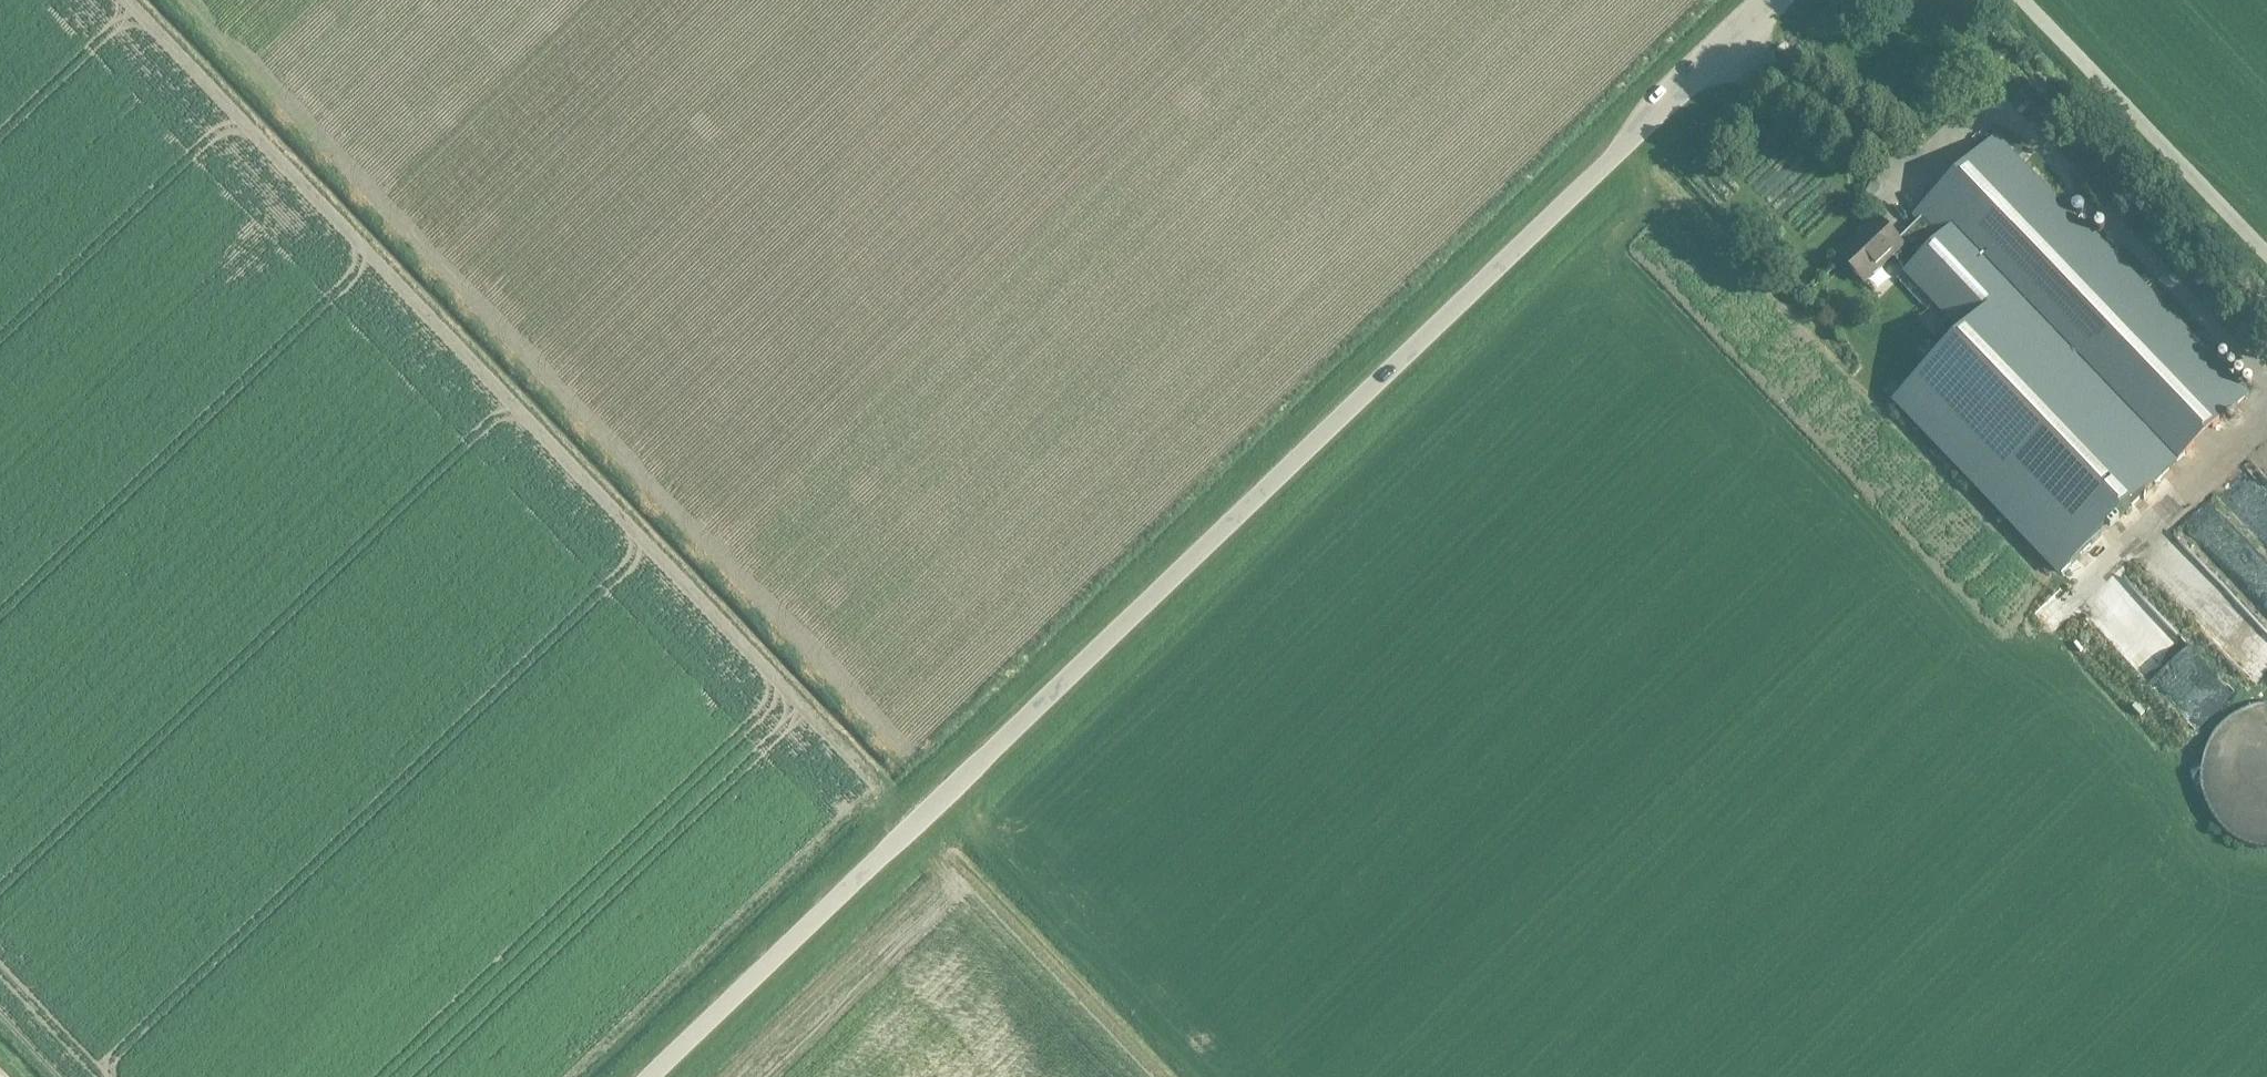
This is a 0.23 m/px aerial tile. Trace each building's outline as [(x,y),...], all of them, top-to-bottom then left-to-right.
[(1936,243),(1906,272),(1965,333),(1963,335),(1895,400),(2061,574),(2160,479),(2244,399),(1995,139),(1912,218),(1918,223),(1936,243)] [(1897,221),(1910,213),(1900,197),(1887,204),(1897,221)] [(1877,222),(1838,259),(1863,285),(1891,258),(1905,272),(1906,272),(1936,243),(1918,223),(1897,243),(1877,222)] [(2196,540),(2266,612),(2266,564),(2203,498),(2170,529),(2188,547),(2196,540)] [(2154,567),(2231,641),(2246,626),(2168,552),(2154,567)]
